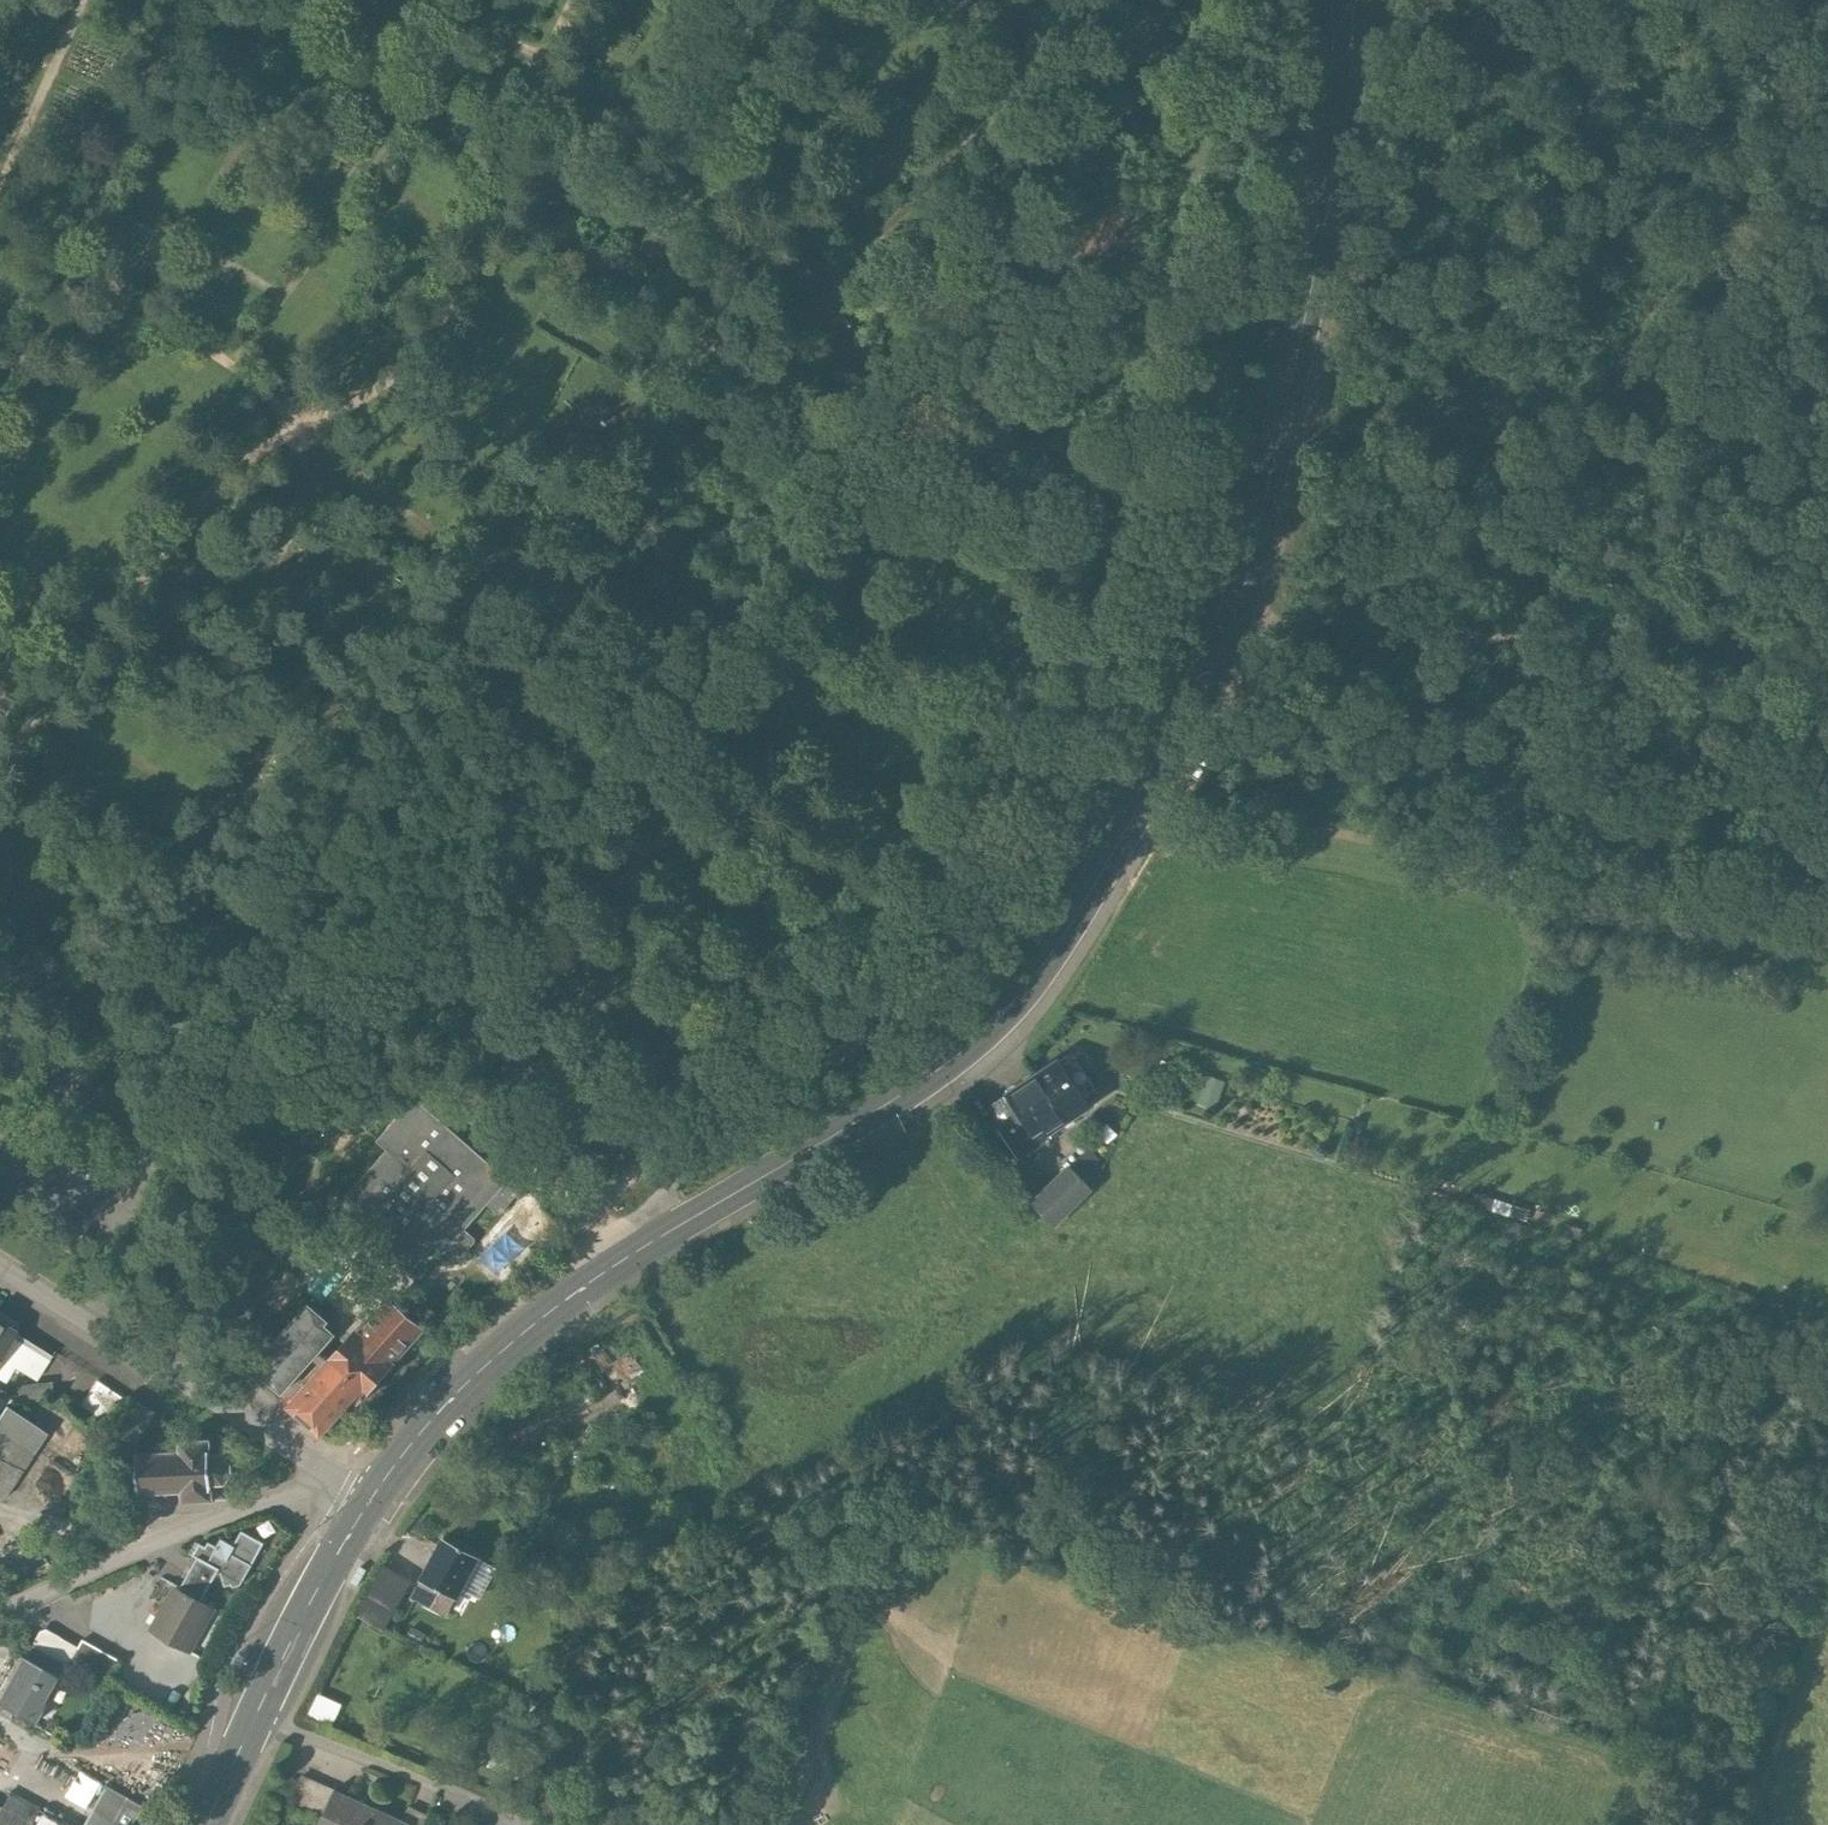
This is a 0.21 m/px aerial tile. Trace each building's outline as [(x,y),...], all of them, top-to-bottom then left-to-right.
[(990,1121),(1018,1161),(1051,1138),(1049,1133),(1088,1106),(1083,1099),(1096,1089),(1069,1052),(991,1105),(998,1115),(990,1121)] [(523,1197),(422,1103),(380,1148),(390,1157),(341,1209),(414,1276),(438,1250),(457,1268),(523,1197)] [(1069,1168),(1032,1205),(1053,1227),(1090,1190),(1106,1166),(1090,1151),(1071,1169),(1069,1168)] [(326,1449),(430,1338),(391,1302),(287,1413),(326,1449)] [(344,1338),(314,1310),(253,1375),(284,1403),(344,1338)] [(603,1337),(622,1365),(658,1341),(639,1313),(603,1337)] [(6,1384),(15,1368),(36,1381),(52,1357),(18,1336),(0,1324),(0,1380),(6,1384)] [(123,1398),(98,1382),(82,1406),(106,1422),(123,1398)] [(53,1383),(18,1387),(20,1405),(56,1401),(53,1383)] [(50,1437),(9,1410),(0,1421),(0,1505),(4,1507),(50,1437)] [(185,1450),(186,1465),(138,1468),(140,1504),(187,1501),(187,1514),(216,1513),(215,1497),(227,1496),(234,1490),(236,1480),(235,1471),(230,1467),(222,1463),(214,1464),(213,1448),(185,1450)] [(486,1563),(445,1541),(412,1600),(454,1623),(486,1563)] [(218,1616),(182,1595),(155,1642),(191,1663),(218,1616)] [(38,1633),(32,1645),(65,1664),(105,1687),(120,1661),(83,1640),(78,1648),(45,1629),(38,1633)] [(32,1645),(25,1658),(57,1677),(65,1664),(32,1645)] [(21,1656),(0,1693),(0,1706),(33,1725),(60,1678),(57,1677),(25,1658),(21,1656)] [(76,1769),(63,1795),(85,1806),(99,1781),(76,1769)] [(324,1785),(300,1773),(285,1803),(303,1812),(296,1824),(304,1824),(324,1785)] [(106,1790),(89,1824),(138,1824),(146,1810),(106,1790)] [(336,1795),(323,1824),(406,1824),(336,1795)] [(0,1812),(0,1824),(24,1824),(0,1812)]
